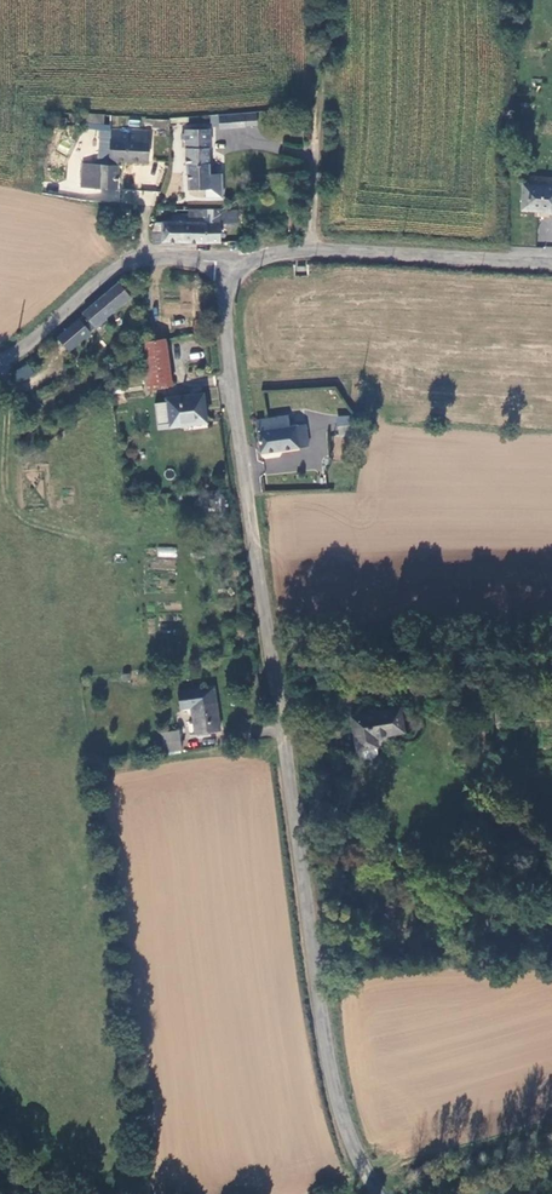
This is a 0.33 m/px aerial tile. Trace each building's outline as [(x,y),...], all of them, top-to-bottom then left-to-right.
[(245,126),(244,112),(219,113),(219,125),(219,128),(245,127),(245,126)] [(256,125),(256,112),(244,112),(245,126),(256,125)] [(219,125),(219,113),(210,114),(211,126),(219,125)] [(152,129),(153,121),(141,120),(141,128),(152,129)] [(163,121),(153,121),(152,129),(163,129),(163,121)] [(211,171),(209,128),(187,129),(188,172),(193,172),(193,186),(207,186),(207,195),(223,194),(223,171),(211,171)] [(99,163),(98,188),(118,189),(120,160),(151,162),(152,132),(121,130),(120,138),(100,137),(99,163)] [(82,188),(98,188),(99,163),(84,162),(82,188)] [(524,181),(524,207),(551,207),(551,181),(524,181)] [(120,202),(156,206),(157,192),(121,188),(120,202)] [(193,218),(222,219),(222,208),(192,207),(192,210),(193,218)] [(173,218),(193,218),(192,210),(173,209),(173,218)] [(222,240),(222,219),(193,218),(173,218),(163,218),(163,229),(154,228),(152,241),(222,240)] [(132,298),(118,283),(94,304),(108,320),(132,298)] [(111,323),(108,320),(94,304),(83,314),(100,333),(111,323)] [(92,331),(80,318),(58,339),(70,352),(92,331)] [(147,391),(171,387),(166,342),(142,345),(147,391)] [(13,374),(21,383),(34,372),(26,363),(13,374)] [(200,395),(165,398),(168,428),(184,426),(184,422),(202,420),(200,395)] [(333,436),(332,459),(345,459),(346,416),(336,416),(336,436),(333,436)] [(256,420),(260,452),(304,447),(302,425),(288,426),(287,417),(256,420)] [(157,556),(176,558),(177,548),(157,546),(157,556)] [(217,722),(211,684),(175,689),(178,705),(189,704),(193,731),(207,729),(206,724),(217,722)] [(354,717),(359,751),(378,748),(379,748),(378,739),(407,735),(403,709),(354,717)] [(504,727),(516,727),(517,716),(505,716),(504,727)] [(162,746),(174,745),(176,744),(176,734),(161,737),(162,746)] [(162,746),(163,753),(174,753),(174,745),(162,746)] [(378,748),(359,751),(362,761),(376,758),(379,755),(378,748)]
